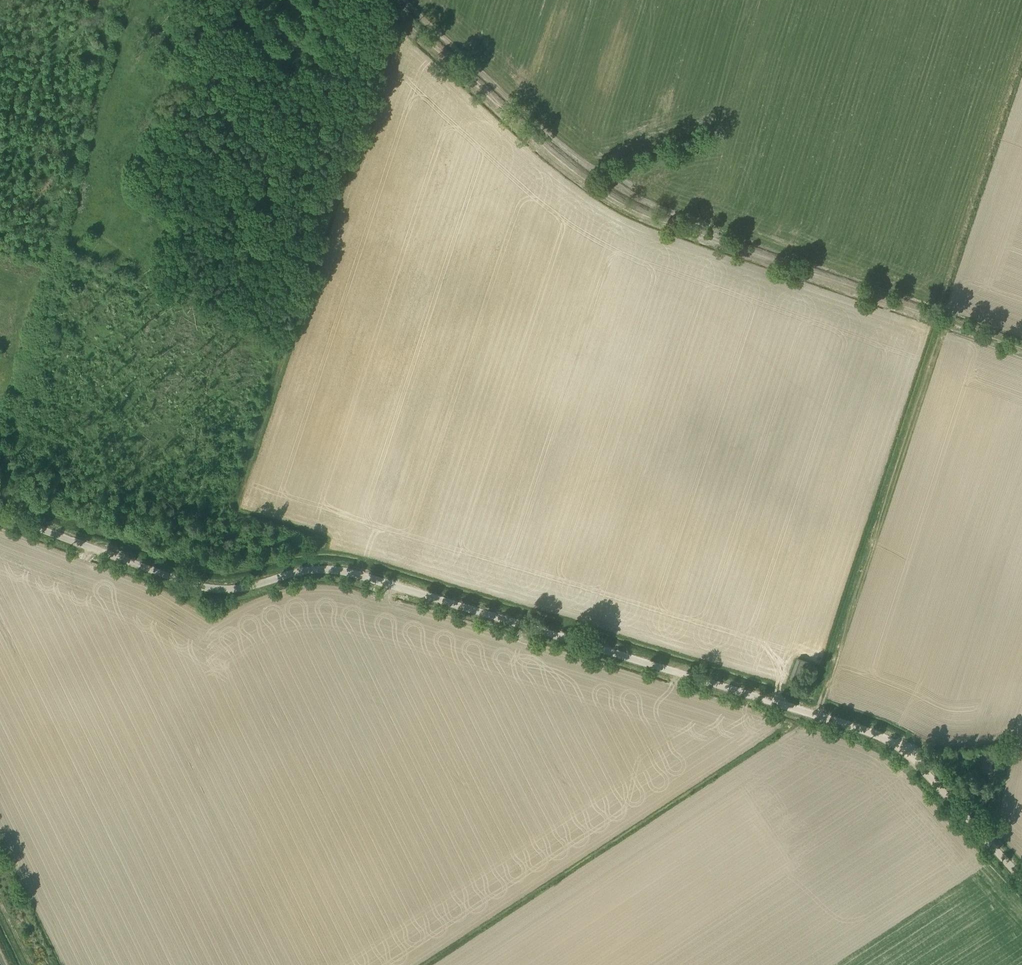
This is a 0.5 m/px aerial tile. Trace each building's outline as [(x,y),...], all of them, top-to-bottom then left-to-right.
[(990,769),(988,781),(998,783),(1000,770),(990,769)]
